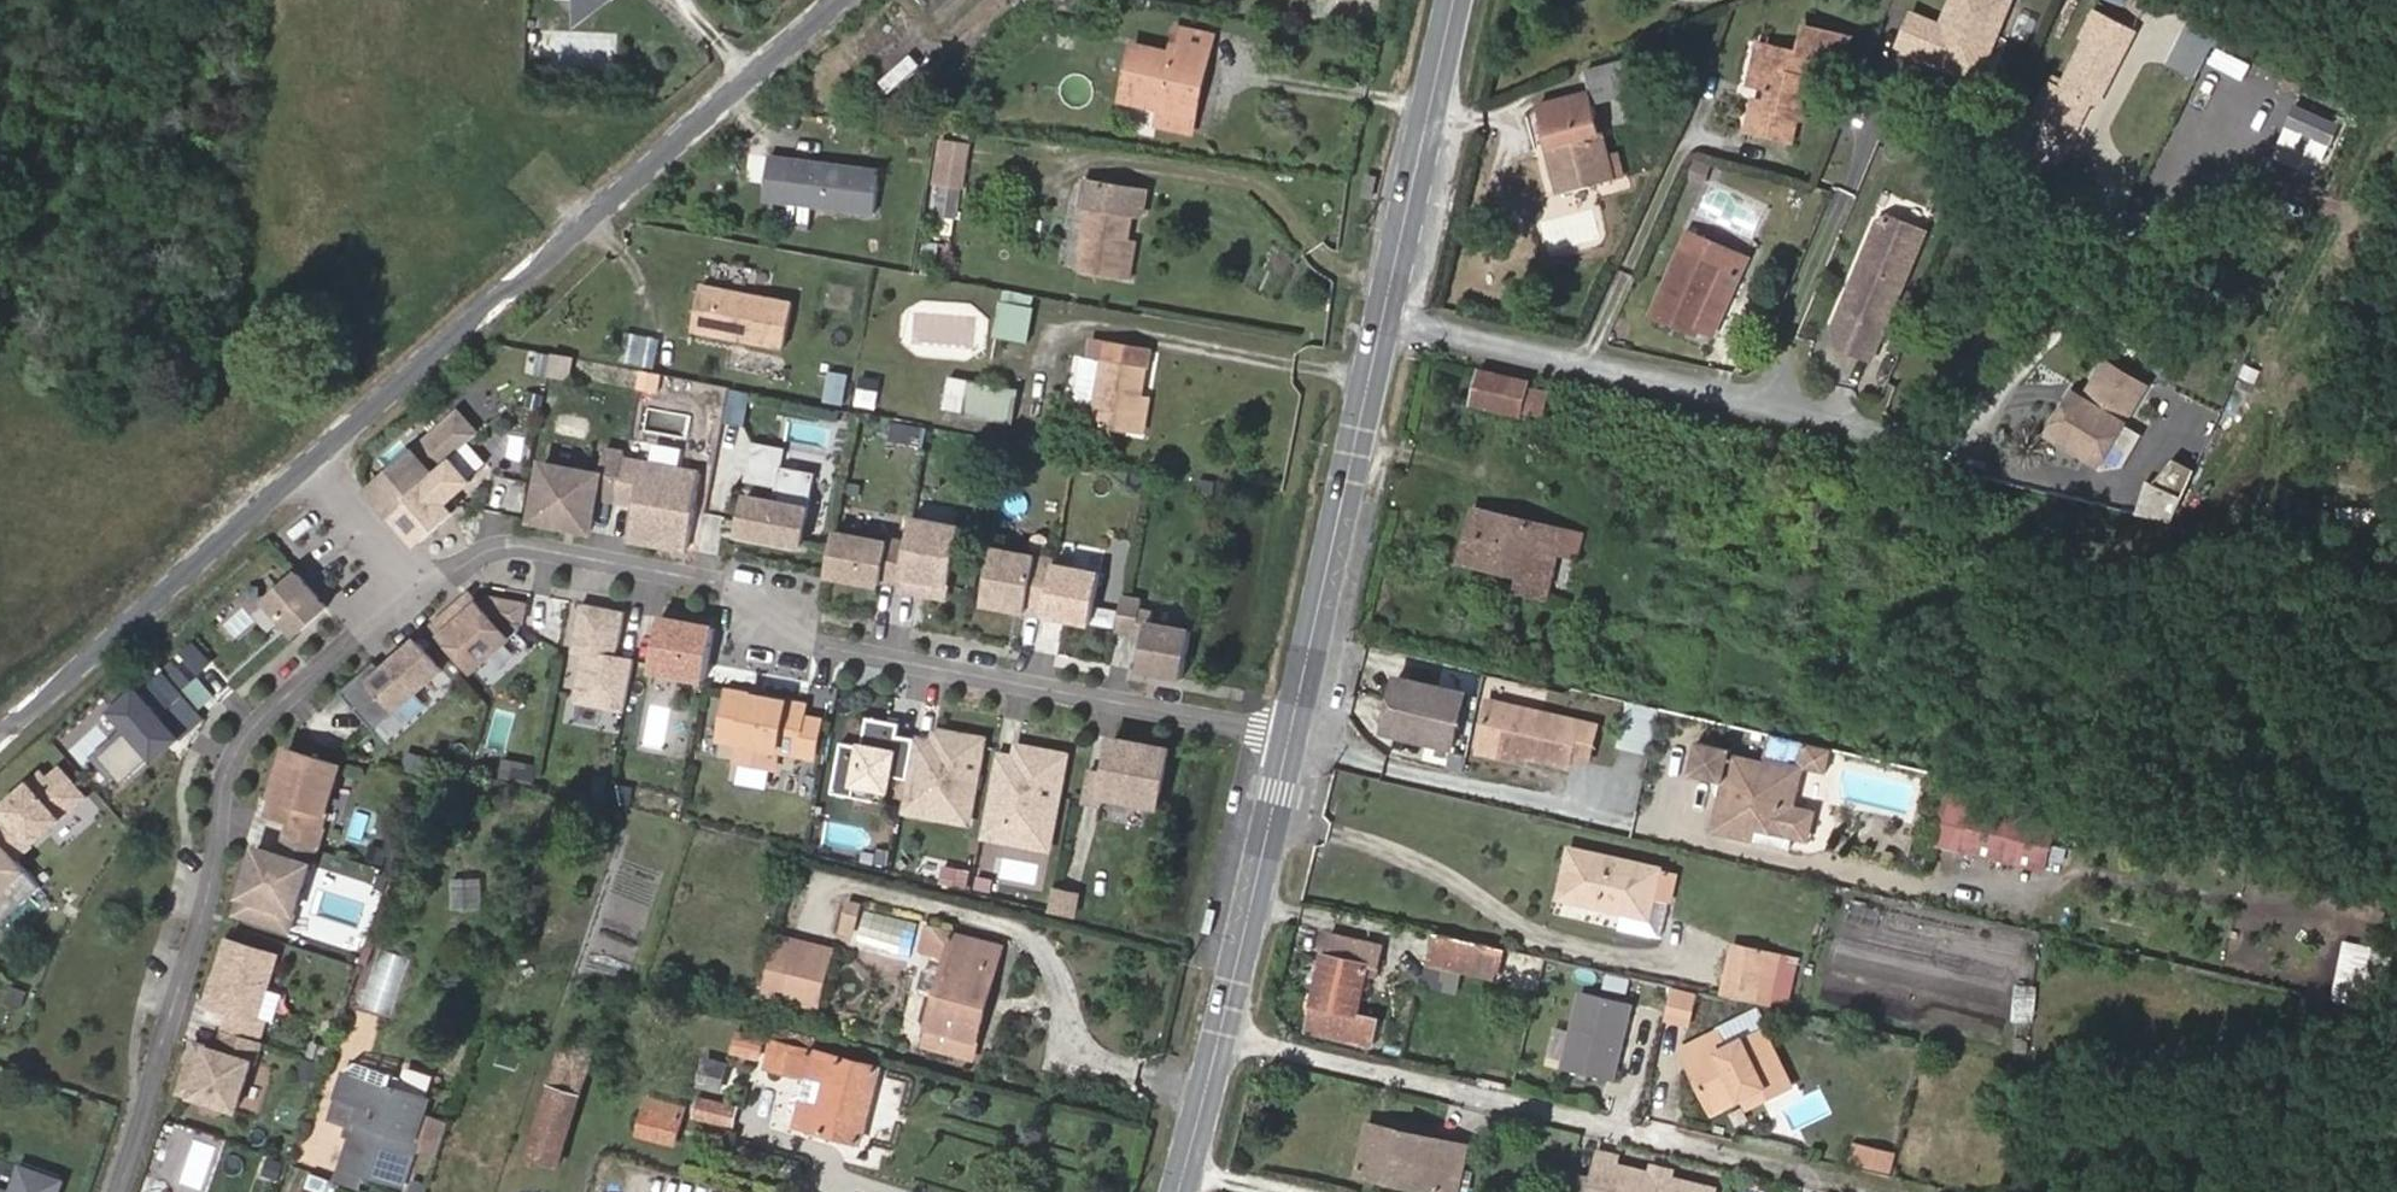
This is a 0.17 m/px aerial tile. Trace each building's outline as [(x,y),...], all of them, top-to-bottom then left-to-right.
[(1081,0),(1046,0),(1045,9),(1079,14),(1081,0)] [(1945,27),(1916,15),(1903,45),(1965,72),(1989,63),(2013,0),(1956,0),(1945,27)] [(2088,37),(2124,54),(2135,30),(2099,14),(2088,37)] [(1049,29),(1044,27),(1040,44),(1045,44),(1049,29)] [(1213,37),(1180,29),(1174,53),(1137,45),(1125,101),(1195,117),(1213,37)] [(2196,77),(2212,44),(2184,31),(2168,63),(2196,77)] [(2056,76),(2042,107),(2082,126),(2097,99),(2102,102),(2124,54),(2088,37),(2067,81),(2056,76)] [(1748,83),(1758,86),(1769,41),(1759,39),(1748,83)] [(1769,41),(1758,86),(1748,126),(1793,136),(1798,113),(1806,115),(1815,77),(1807,75),(1812,52),(1769,41)] [(1593,91),(1541,107),(1564,192),(1623,176),(1617,153),(1610,155),(1598,105),(1636,94),(1627,61),(1589,72),(1593,91)] [(1112,119),(1109,140),(1122,142),(1125,121),(1112,119)] [(939,137),(935,184),(969,186),(973,140),(939,137)] [(878,216),(884,174),(772,159),(767,202),(878,216)] [(1124,277),(1129,241),(1133,213),(1139,214),(1143,190),(1083,183),(1080,207),(1090,208),(1081,271),(1124,277)] [(960,217),(962,188),(936,186),(933,215),(960,217)] [(1894,219),(1880,225),(1842,309),(1834,327),(1839,348),(1872,363),(1887,329),(1930,235),(1894,219)] [(1719,287),(1730,261),(1744,267),(1751,249),(1693,226),(1686,244),(1658,311),(1701,328),(1704,322),(1718,327),(1733,293),(1719,287)] [(1139,243),(1129,241),(1124,277),(1134,278),(1139,243)] [(792,352),(799,308),(708,292),(701,337),(792,352)] [(1032,340),(1037,308),(1006,303),(1000,335),(1032,340)] [(1138,433),(1145,399),(1154,352),(1102,342),(1099,360),(1109,362),(1101,403),(1097,425),(1138,433)] [(528,375),(549,375),(549,350),(528,351),(528,375)] [(554,352),(551,376),(575,379),(577,355),(554,352)] [(1101,403),(1109,362),(1099,360),(1090,358),(1082,399),(1101,403)] [(2047,435),(2097,464),(2142,385),(2103,363),(2081,400),(2073,415),(2062,409),(2047,435)] [(835,386),(839,367),(821,364),(817,383),(835,386)] [(636,385),(638,369),(613,367),(612,383),(636,385)] [(1522,415),(1530,383),(1484,371),(1476,403),(1522,415)] [(968,413),(974,381),(955,378),(949,410),(968,413)] [(1014,421),(1020,389),(974,381),(968,413),(1014,421)] [(1552,389),(1530,383),(1522,415),(1545,421),(1552,389)] [(742,425),(748,393),(728,389),(722,421),(742,425)] [(2073,415),(2081,400),(2071,394),(2062,409),(2073,415)] [(1155,401),(1145,399),(1138,433),(1148,434),(1155,401)] [(2124,458),(2137,432),(2122,425),(2110,451),(2124,458)] [(802,545),(815,471),(782,466),(785,447),(752,441),(745,480),(777,486),(775,493),(780,494),(779,501),(747,496),(740,534),(802,545)] [(593,529),(599,494),(617,497),(624,457),(625,451),(605,448),(601,472),(544,462),(534,519),(593,529)] [(687,549),(701,472),(624,457),(617,497),(652,505),(646,540),(687,549)] [(2144,505),(2172,517),(2191,469),(2164,458),(2144,505)] [(449,513),(441,504),(466,482),(447,460),(403,498),(406,502),(389,518),(413,545),(449,513)] [(1561,555),(1567,533),(1475,508),(1461,561),(1522,577),(1519,590),(1549,598),(1561,555)] [(945,595),(957,525),(911,517),(907,542),(900,581),(899,587),(945,595)] [(900,581),(907,542),(886,539),(886,542),(835,533),(828,574),(881,583),(882,578),(900,581)] [(1589,539),(1567,533),(1561,555),(1583,561),(1589,539)] [(1053,563),(1054,557),(994,546),(983,602),(1043,614),(1053,563)] [(1090,622),(1099,572),(1053,563),(1043,614),(1090,622)] [(290,634),(321,606),(291,571),(259,598),(290,634)] [(525,604),(491,598),(482,606),(471,594),(436,625),(468,661),(475,668),(521,627),(525,604)] [(1183,677),(1192,629),(1152,622),(1156,602),(1122,595),(1116,628),(1146,633),(1139,669),(1183,677)] [(627,712),(637,661),(619,657),(628,613),(585,604),(575,653),(587,655),(578,703),(627,712)] [(708,681),(717,630),(662,619),(653,670),(708,681)] [(204,672),(217,657),(198,640),(185,655),(204,672)] [(375,731),(443,672),(417,642),(383,671),(377,664),(343,693),(375,731)] [(186,689),(201,676),(185,657),(170,670),(186,689)] [(1405,681),(1388,677),(1375,730),(1393,734),(1405,681)] [(175,702),(155,679),(138,694),(158,717),(175,702)] [(1405,681),(1393,734),(1460,749),(1472,696),(1405,681)] [(138,694),(136,692),(113,712),(129,730),(97,757),(120,784),(152,757),(154,759),(177,739),(158,717),(138,694)] [(804,718),(806,706),(729,692),(720,740),(740,744),(737,761),(775,768),(778,751),(797,754),(804,718)] [(1605,723),(1496,698),(1485,746),(1577,766),(1578,760),(1597,763),(1605,723)] [(1614,746),(1642,752),(1652,708),(1624,702),(1614,746)] [(667,748),(670,705),(646,703),(643,746),(667,748)] [(815,758),(821,722),(804,718),(797,754),(815,758)] [(909,781),(917,740),(901,737),(904,725),(871,718),(865,747),(845,743),(834,793),(855,798),(858,784),(889,791),(891,777),(909,781)] [(1830,765),(1833,746),(1770,731),(1766,752),(1805,760),(1830,765)] [(973,808),(987,742),(945,733),(943,745),(917,740),(909,781),(903,812),(935,819),(939,801),(973,808)] [(1754,825),(1766,827),(1805,836),(1821,828),(1814,806),(1796,801),(1798,790),(1808,785),(1813,762),(1774,754),(1773,758),(1738,751),(1739,747),(1705,740),(1697,772),(1729,779),(1730,779),(1739,794),(1721,815),(1734,836),(1754,825)] [(1160,808),(1170,751),(1115,741),(1105,797),(1160,808)] [(1054,830),(1069,756),(1027,748),(1025,760),(999,755),(983,837),(1010,842),(1014,822),(1054,830)] [(338,766),(286,750),(267,815),(290,822),(285,839),(316,849),(322,830),(319,829),(338,766)] [(420,774),(425,757),(410,752),(405,769),(420,774)] [(502,779),(541,782),(542,762),(504,758),(502,779)] [(767,789),(771,770),(748,766),(745,785),(767,789)] [(82,797),(58,769),(44,781),(39,774),(0,808),(0,810),(7,818),(0,824),(0,843),(13,857),(82,797)] [(607,802),(611,779),(598,777),(594,800),(607,802)] [(1730,779),(1729,779),(1721,815),(1739,794),(1730,779)] [(2048,867),(2059,820),(1946,794),(1936,840),(2048,867)] [(939,801),(935,819),(970,825),(973,808),(939,801)] [(1718,832),(1734,836),(1721,815),(1718,832)] [(1050,850),(1054,830),(1014,822),(1010,842),(1050,850)] [(1762,841),(1766,827),(1754,825),(1734,836),(1762,841)] [(290,931),(309,865),(311,866),(316,849),(285,839),(279,857),(256,850),(236,915),(290,931)] [(1561,897),(1651,917),(1662,868),(1572,848),(1561,897)] [(486,877),(454,877),(453,909),(486,909),(486,877)] [(1081,919),(1086,895),(1055,889),(1051,911),(1081,919)] [(857,935),(863,913),(865,905),(851,902),(843,931),(857,935)] [(950,959),(956,936),(929,929),(923,952),(950,959)] [(1385,945),(1332,934),(1309,1029),(1372,1043),(1378,1021),(1357,1016),(1368,972),(1379,974),(1385,945)] [(821,1004),(835,949),(782,936),(768,991),(821,1004)] [(977,1013),(995,946),(956,936),(950,959),(926,1046),(955,1054),(961,1036),(979,1041),(986,1015),(977,1013)] [(1438,936),(1433,963),(1498,977),(1504,951),(1438,936)] [(280,957),(230,941),(209,1004),(232,1011),(226,1030),(259,1041),(265,1022),(259,1021),(269,993),(280,957)] [(1773,1001),(1783,955),(1734,944),(1724,990),(1773,1001)] [(1004,949),(995,946),(977,1013),(986,1015),(1004,949)] [(2011,983),(2008,1020),(2033,1022),(2035,985),(2011,983)] [(1699,991),(1672,986),(1667,1009),(1693,1015),(1699,991)] [(277,1026),(286,999),(269,993),(259,1021),(265,1022),(277,1026)] [(1611,1081),(1628,1004),(1577,994),(1561,1070),(1611,1081)] [(759,1032),(741,1027),(734,1051),(753,1056),(759,1032)] [(239,1110),(262,1042),(259,1041),(226,1030),(219,1051),(196,1044),(181,1091),(239,1110)] [(803,1078),(801,1084),(807,1085),(798,1124),(860,1139),(880,1066),(813,1049),(815,1040),(778,1030),(767,1067),(803,1078)] [(975,1059),(979,1041),(961,1036),(955,1054),(975,1059)] [(1794,1094),(1766,1040),(1727,1060),(1717,1041),(1681,1059),(1715,1123),(1745,1106),(1759,1100),(1764,1109),(1794,1094)] [(568,1041),(553,1083),(583,1094),(591,1070),(596,1051),(568,1041)] [(324,1059),(328,1048),(316,1044),(312,1055),(324,1059)] [(332,1112),(358,1121),(374,1076),(390,1081),(393,1073),(352,1058),(332,1112)] [(317,1080),(322,1065),(306,1060),(301,1074),(317,1080)] [(728,1068),(707,1062),(702,1083),(723,1089),(728,1068)] [(435,1092),(440,1075),(410,1067),(405,1084),(435,1092)] [(390,1081),(374,1076),(358,1121),(343,1164),(369,1173),(404,1186),(420,1142),(417,1141),(432,1096),(390,1081)] [(553,1083),(515,1191),(549,1191),(583,1094),(553,1083)] [(685,1108),(651,1097),(640,1130),(675,1141),(685,1108)] [(735,1126),(740,1108),(700,1098),(695,1116),(735,1126)] [(1759,1100),(1745,1106),(1751,1115),(1764,1109),(1759,1100)] [(422,1150),(438,1156),(451,1121),(432,1114),(424,1137),(422,1150)] [(1361,1172),(1451,1191),(1457,1191),(1467,1148),(1372,1125),(1361,1172)] [(1896,1173),(1900,1155),(1856,1145),(1852,1163),(1896,1173)] [(1612,1184),(1615,1168),(1617,1159),(1600,1155),(1595,1180),(1612,1184)] [(362,1190),(369,1173),(343,1164),(337,1181),(362,1190)] [(1615,1168),(1612,1184),(1595,1180),(1592,1191),(1716,1191),(1717,1190),(1671,1180),(1656,1177),(1615,1168)] [(1658,1168),(1656,1177),(1671,1180),(1673,1171),(1658,1168)] [(63,1186),(22,1172),(16,1191),(61,1191),(63,1186)] [(334,1181),(333,1180),(314,1173),(307,1191),(330,1191),(334,1181)] [(428,1186),(415,1181),(411,1191),(426,1191),(428,1186)]
